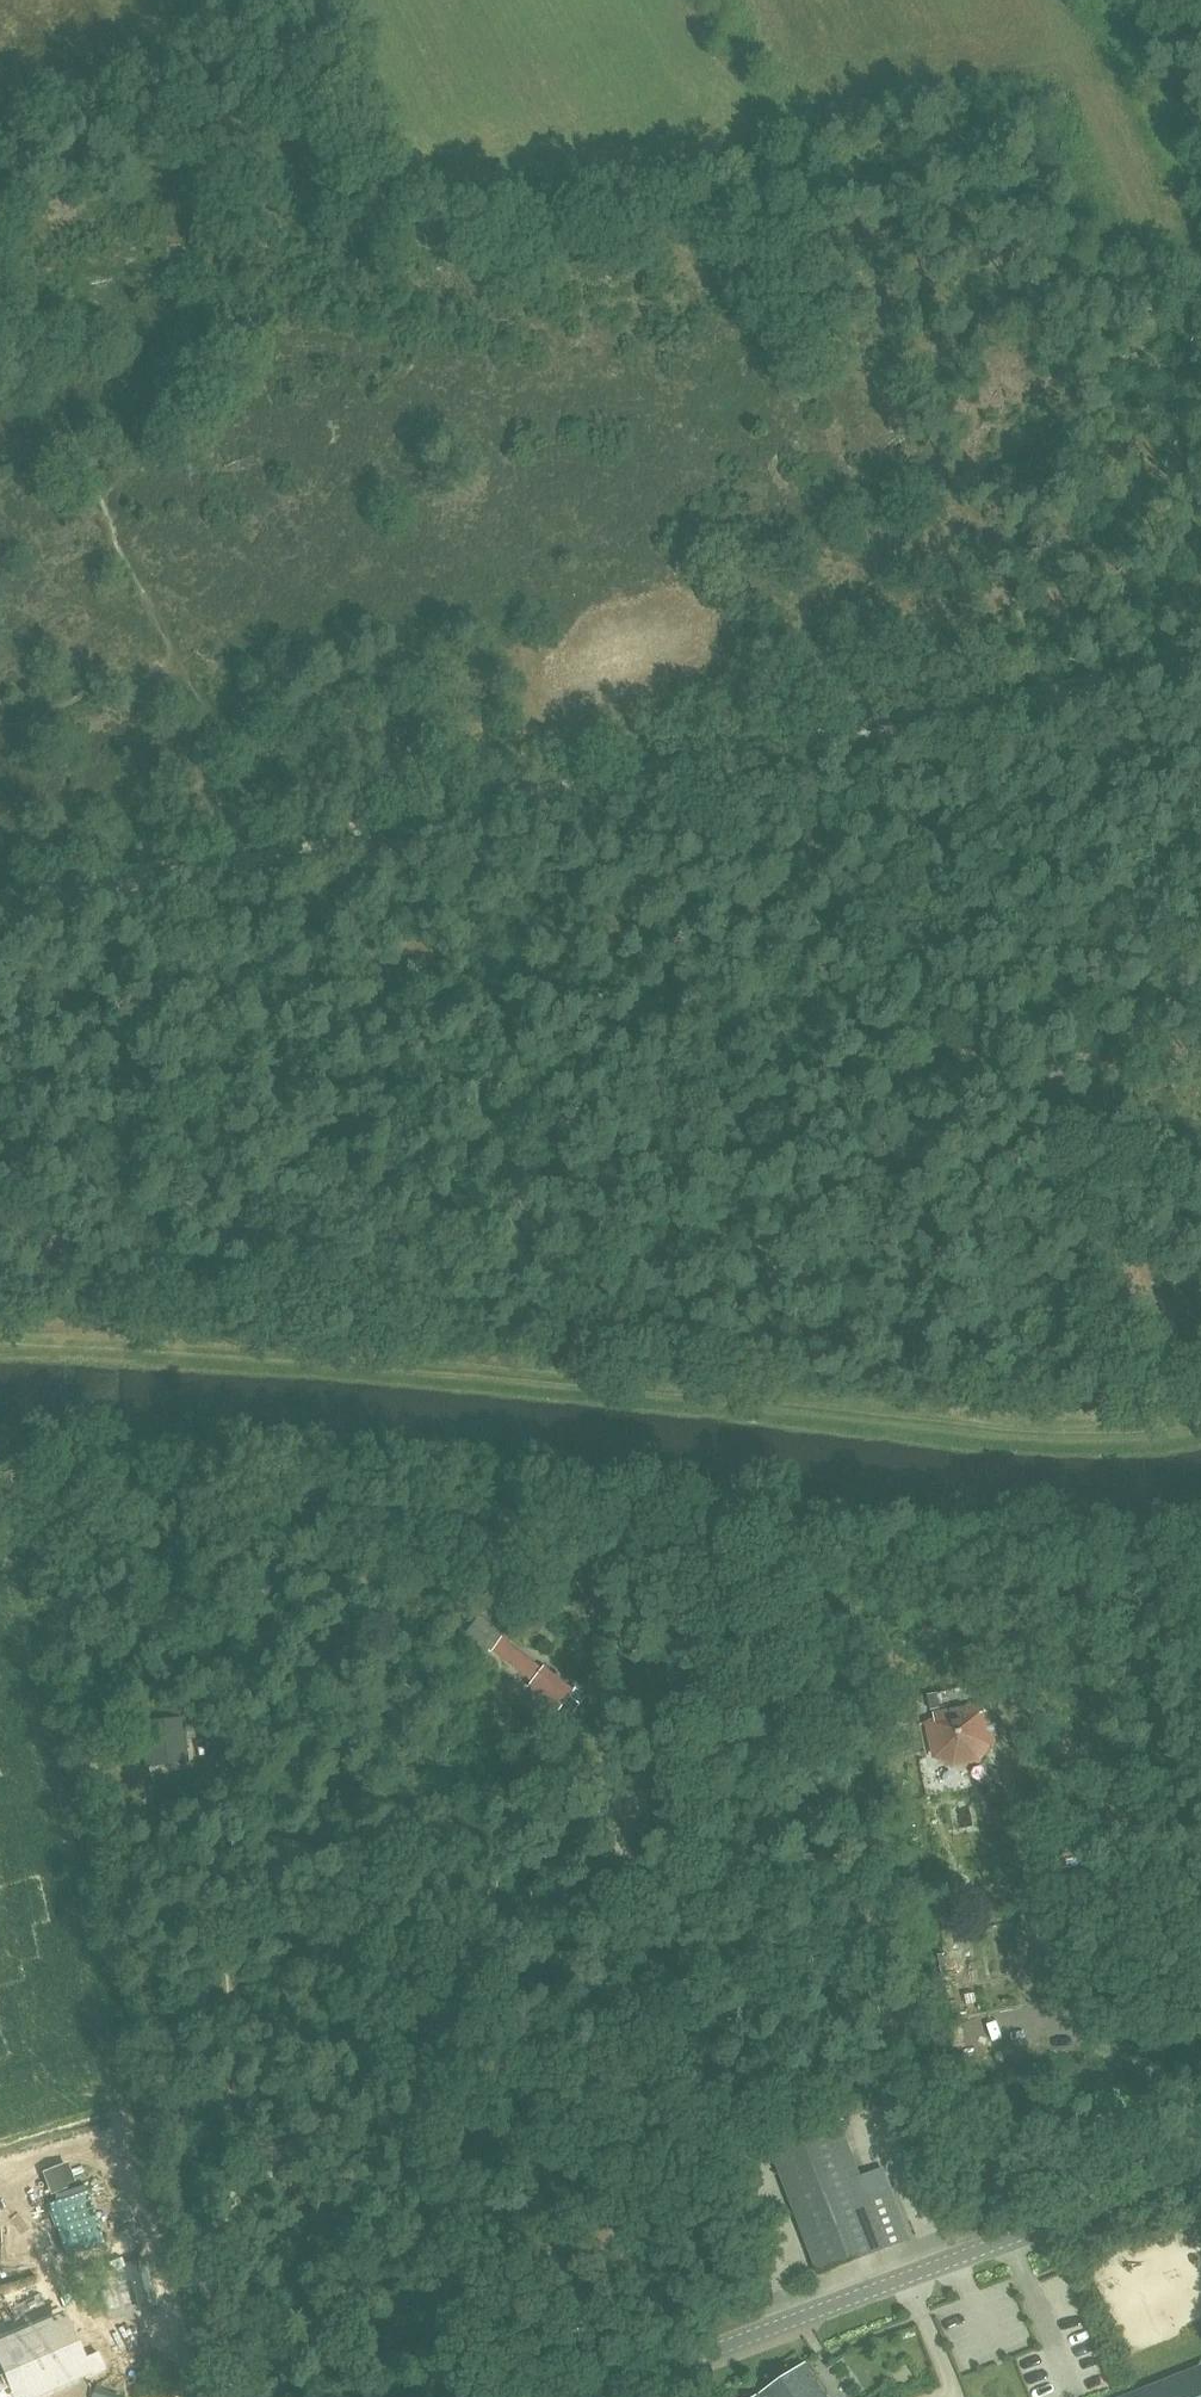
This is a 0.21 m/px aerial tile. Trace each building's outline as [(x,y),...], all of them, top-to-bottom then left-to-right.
[(501,1637),(492,1650),(521,1673),(531,1660),(501,1637)] [(531,1660),(521,1673),(534,1682),(530,1686),(560,1710),(575,1690),(546,1667),(544,1670),(531,1660)] [(992,1743),(984,1703),(934,1713),(936,1722),(929,1724),(936,1755),(947,1753),(955,1758),(975,1754),(981,1746),(992,1743)] [(144,1728),(141,1728),(142,1733),(144,1732),(147,1763),(185,1760),(182,1717),(143,1720),(144,1728)] [(839,2121),(773,2146),(821,2272),(910,2239),(889,2185),(866,2194),(839,2121)] [(715,2295),(718,2302),(729,2297),(726,2290),(715,2295)] [(85,2372),(80,2360),(67,2366),(50,2323),(20,2336),(30,2362),(8,2372),(10,2377),(9,2377),(11,2383),(0,2387),(0,2396),(26,2396),(43,2390),(39,2379),(56,2372),(61,2383),(85,2372)] [(759,2394),(761,2396),(829,2396),(806,2363),(759,2394)] [(1194,2381),(1192,2376),(1141,2396),(1138,2396),(1200,2396),(1200,2378),(1194,2381)]
